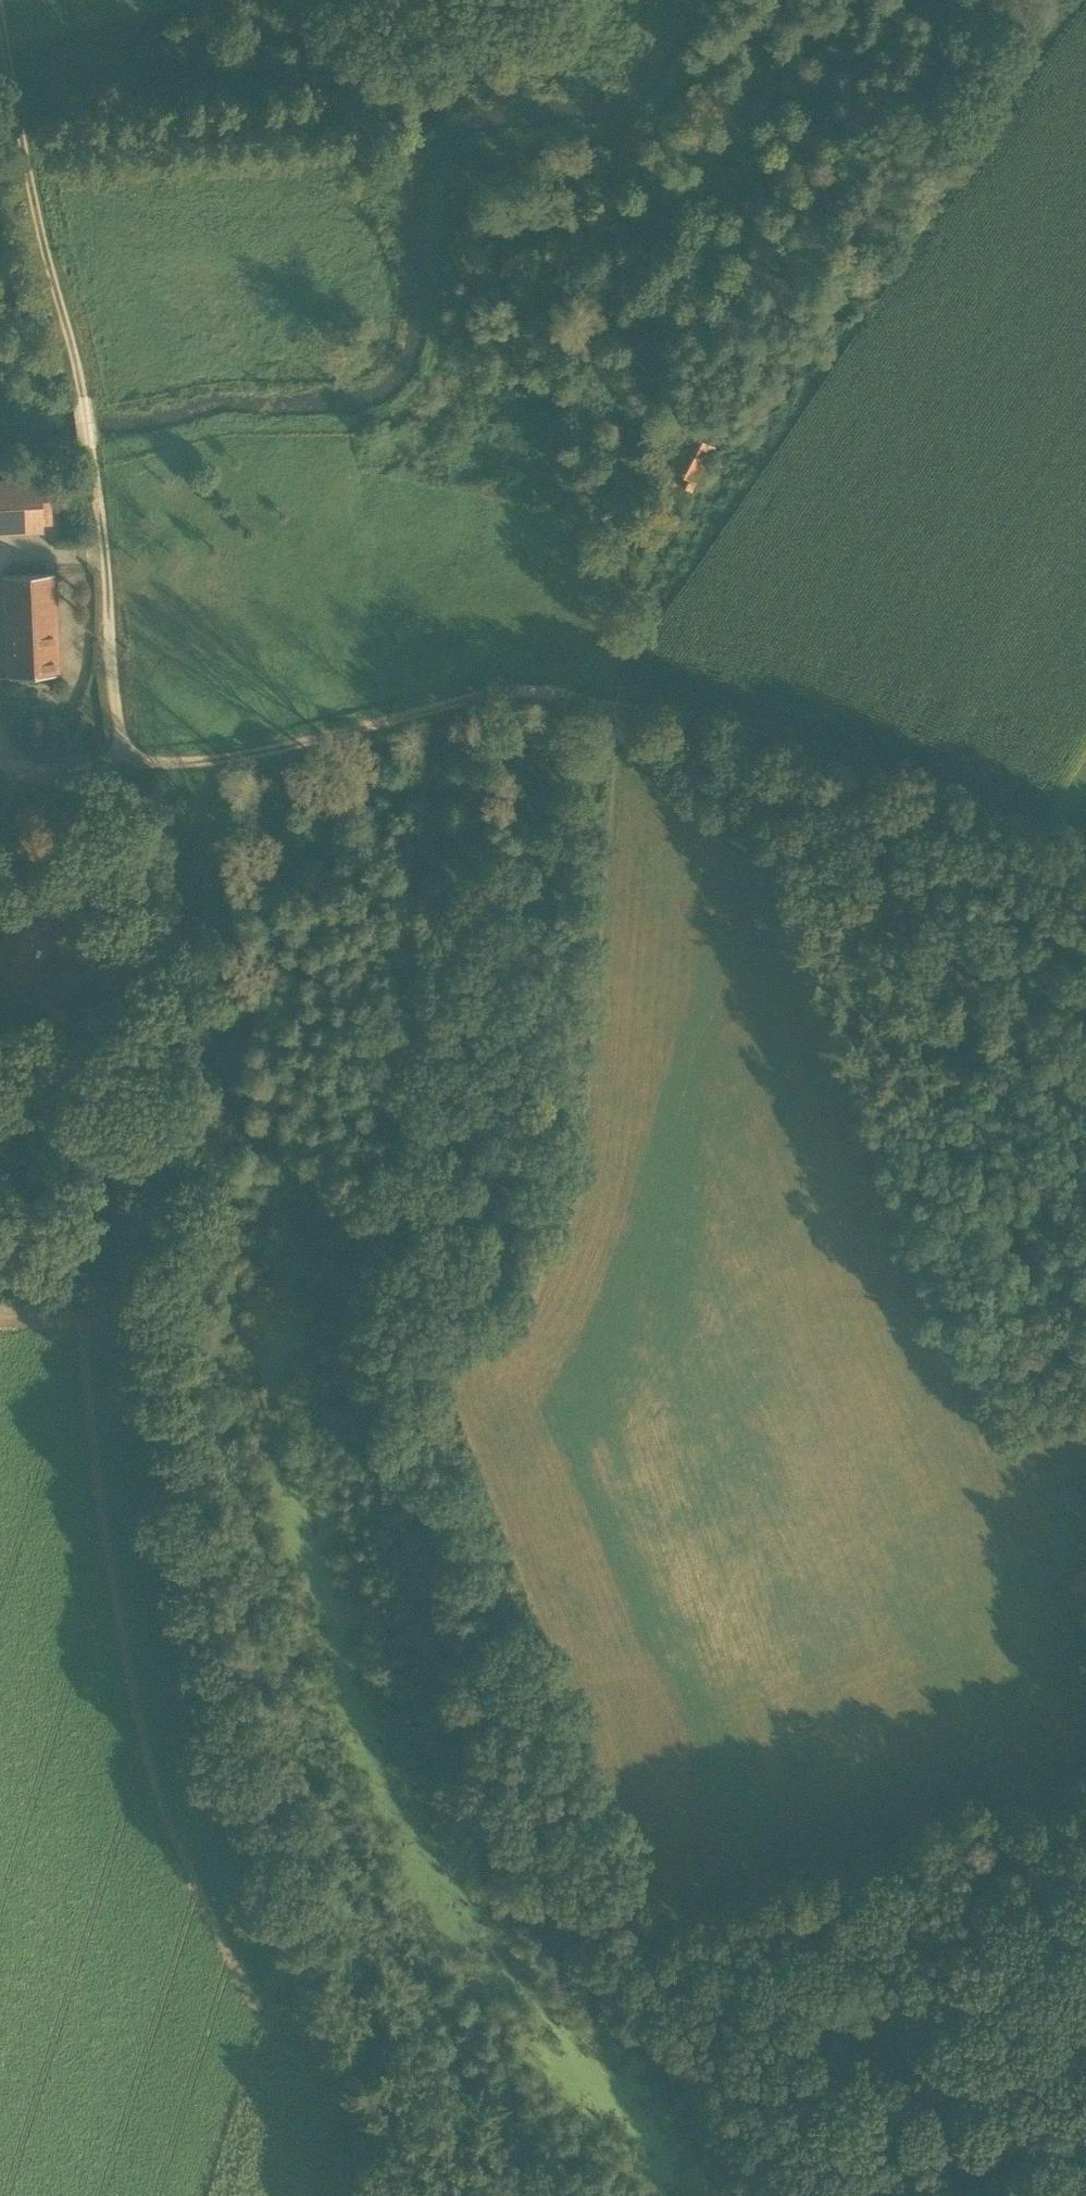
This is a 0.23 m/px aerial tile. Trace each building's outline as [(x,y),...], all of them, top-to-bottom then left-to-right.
[(666,448),(658,463),(666,467),(662,475),(674,481),(691,490),(693,491),(716,446),(713,444),(689,432),(686,430),(674,452),(666,448)] [(43,531),(40,476),(0,479),(0,534),(43,531)] [(5,574),(9,676),(58,674),(54,572),(5,574)] [(30,719),(30,722),(32,744),(42,743),(40,719),(30,719)]
